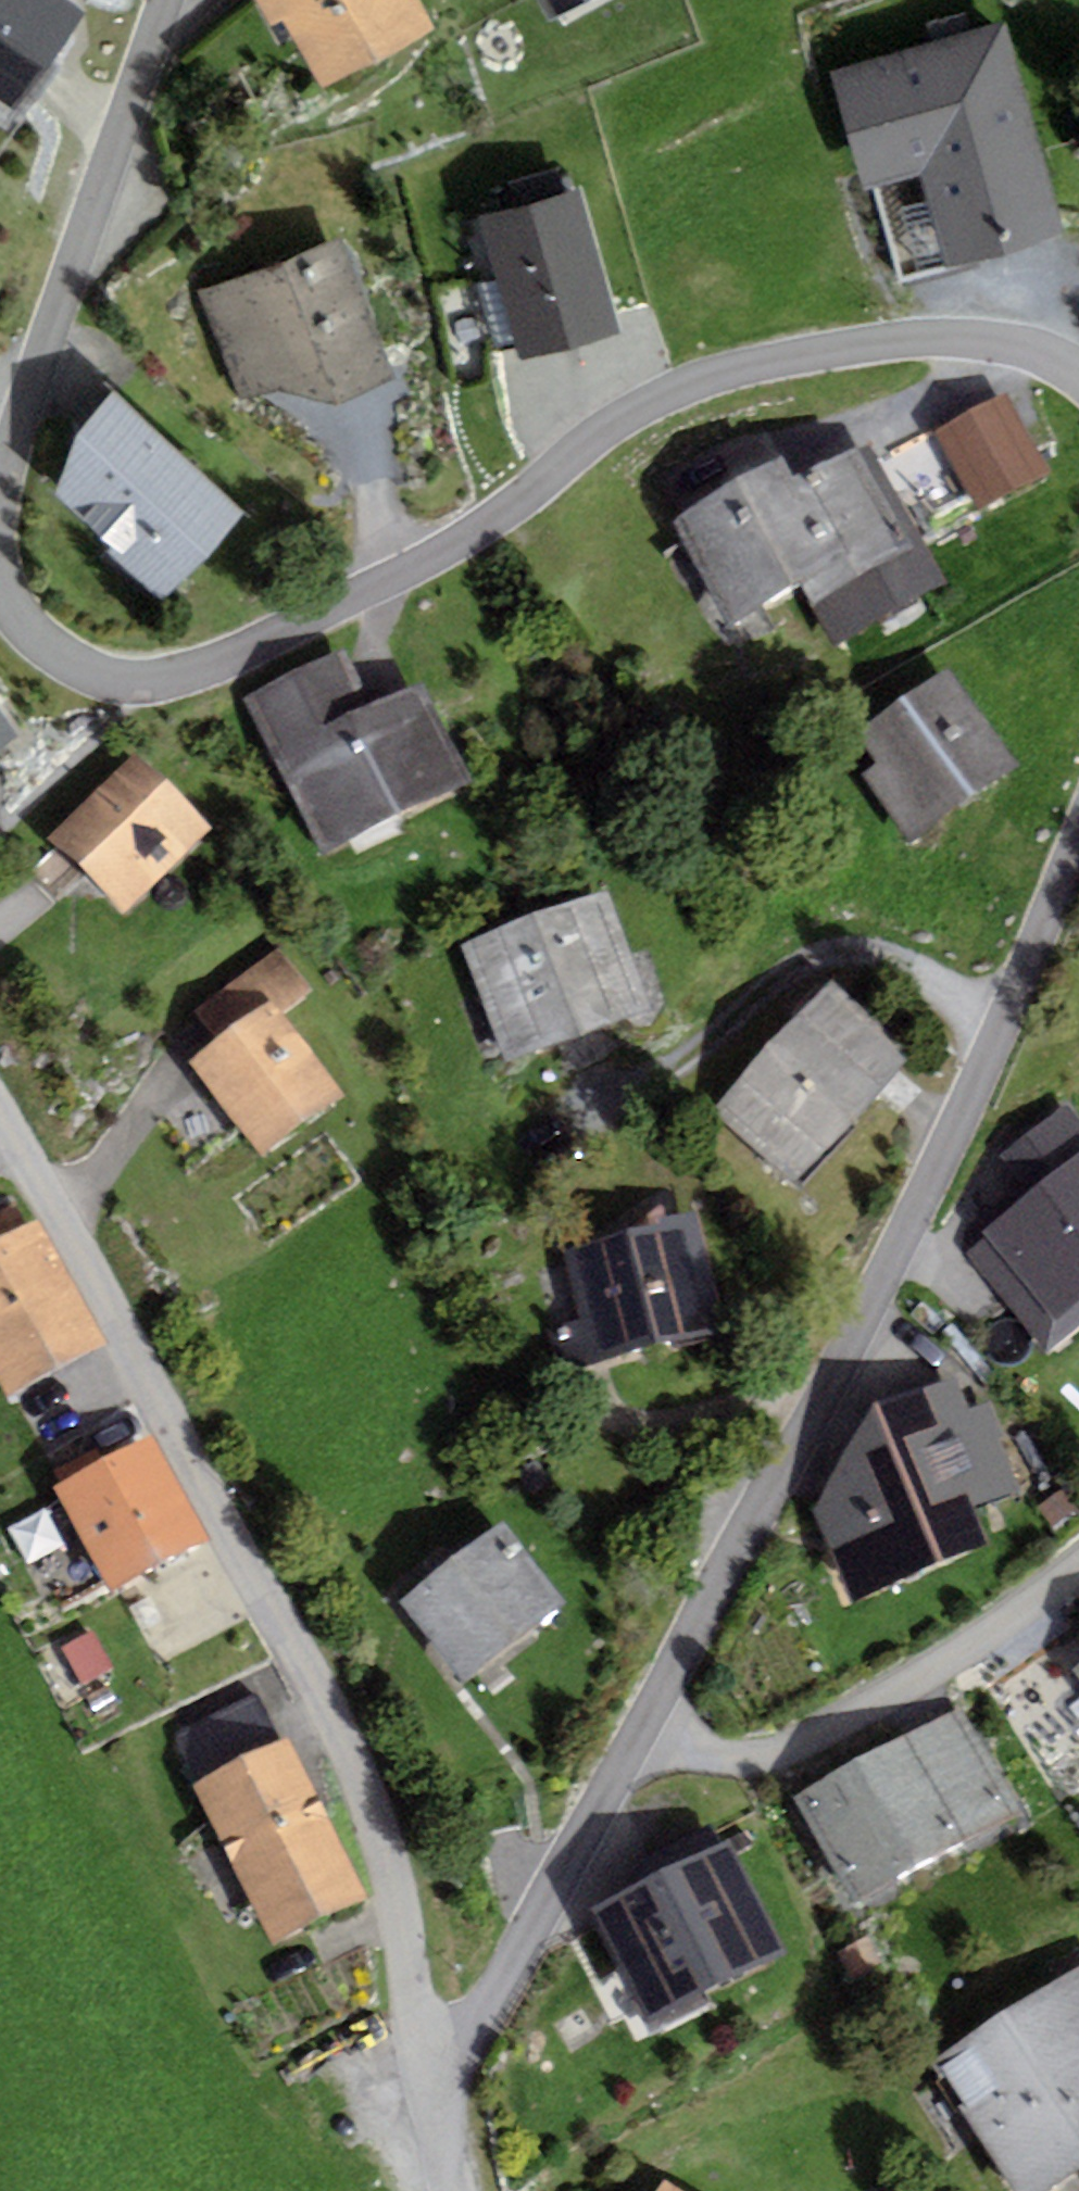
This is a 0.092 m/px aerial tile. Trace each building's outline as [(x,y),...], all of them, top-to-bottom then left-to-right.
[(18,113),(90,11),(74,0),(0,0),(0,100),(18,113)] [(270,28),(284,20),(323,89),(437,25),(423,0),(254,0),(270,28)] [(555,26),(600,0),(540,0),(555,26)] [(1063,235),(1003,21),(830,75),(863,190),(876,187),(902,281),(1063,235)] [(622,334),(581,189),(478,218),(519,363),(622,334)] [(394,380),(345,237),(199,292),(241,405),(278,388),(334,407),(394,380)] [(243,514),(115,392),(77,438),(57,495),(163,599),(243,514)] [(1006,392),(935,430),(979,511),(1050,473),(1006,392)] [(869,440),(803,473),(849,552),(798,582),(836,646),(948,585),(869,440)] [(671,522),(725,624),(798,582),(849,552),(803,473),(795,477),(783,456),(671,522)] [(323,857),(473,781),(421,679),(374,703),(345,646),(242,699),(323,857)] [(1021,766),(948,667),(858,732),(879,762),(862,774),(913,845),(1021,766)] [(19,736),(0,708),(0,749),(19,736)] [(126,911),(213,826),(140,751),(53,836),(126,911)] [(458,945),(506,1064),(649,1007),(602,888),(458,945)] [(310,991),(276,948),(198,1010),(221,1038),(271,999),(282,1013),(310,991)] [(797,1186),(913,1050),(827,977),(711,1112),(797,1186)] [(282,1013),(271,999),(221,1038),(189,1063),(265,1159),(347,1095),(282,1013)] [(1067,1105),(1001,1156),(1029,1192),(1039,1184),(1078,1234),(1078,1120),(1067,1105)] [(1039,1184),(1029,1192),(982,1230),(987,1236),(967,1252),(1048,1354),(1078,1329),(1078,1234),(1039,1184)] [(36,1219),(27,1224),(15,1204),(0,1213),(0,1390),(7,1401),(109,1343),(36,1219)] [(548,1247),(578,1365),(731,1327),(701,1208),(548,1247)] [(972,1410),(954,1378),(877,1401),(815,1510),(849,1606),(991,1541),(977,1507),(1020,1489),(1000,1438),(1007,1437),(992,1401),(972,1410)] [(153,1434),(54,1487),(110,1591),(209,1537),(153,1434)] [(1056,1527),(1078,1511),(1062,1489),(1040,1505),(1056,1527)] [(465,1684),(566,1602),(500,1521),(399,1603),(465,1684)] [(90,1630),(62,1646),(83,1683),(111,1666),(90,1630)] [(200,1782),(279,1742),(255,1696),(176,1736),(200,1782)] [(852,1907),(1022,1811),(962,1704),(792,1800),(852,1907)] [(371,1898),(288,1737),(279,1742),(200,1782),(191,1787),(274,1947),(371,1898)] [(705,1990),(785,1953),(733,1842),(590,1908),(648,2032),(711,2003),(705,1990)] [(931,2062),(1002,2177),(1011,2190),(1051,2190),(1078,2174),(1078,1971),(931,2062)] [(665,2180),(659,2190),(683,2190),(665,2180)]
